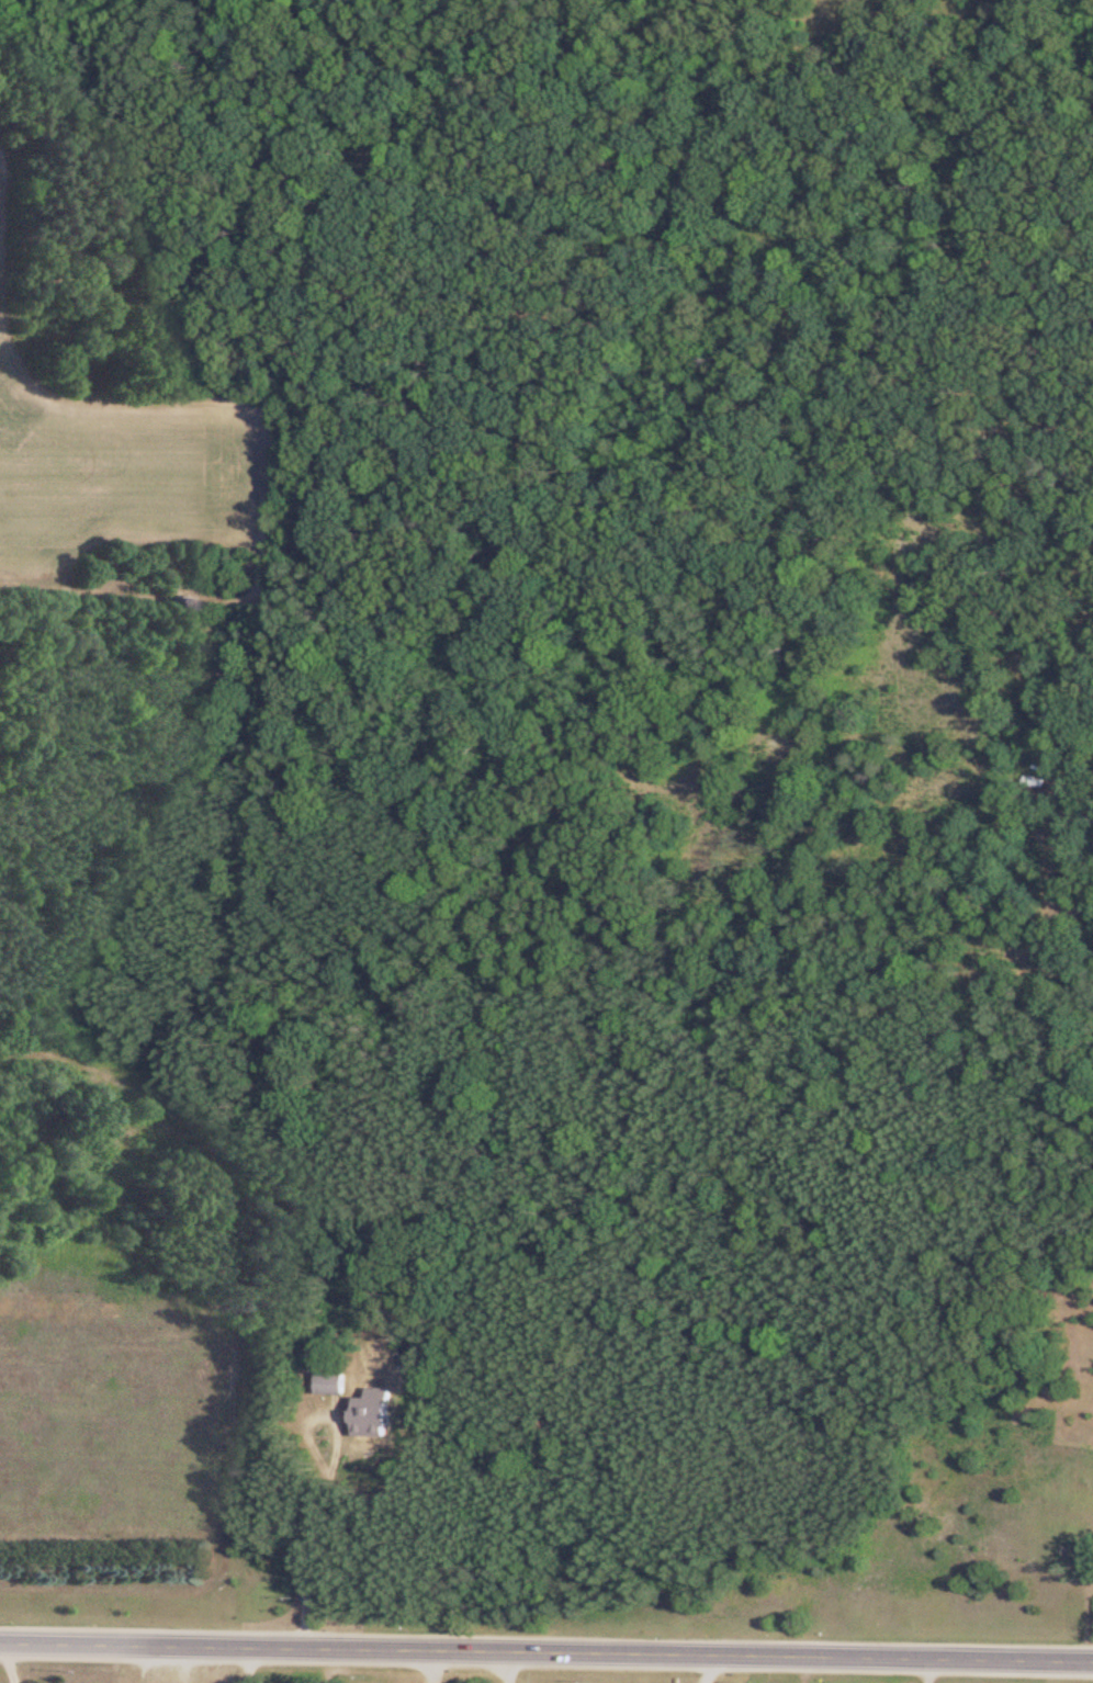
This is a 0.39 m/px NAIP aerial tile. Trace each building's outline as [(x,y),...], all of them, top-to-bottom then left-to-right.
[(315,1395),(348,1395),(348,1372),(315,1372),(315,1395)] [(392,1406),(392,1389),(372,1389),(372,1406),(392,1406)]
